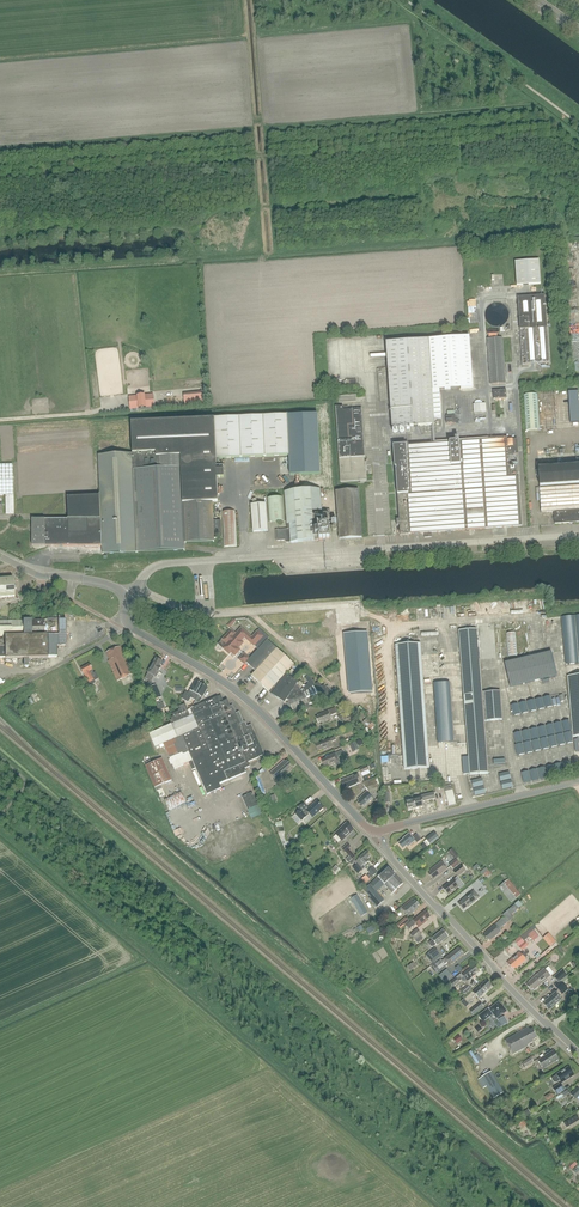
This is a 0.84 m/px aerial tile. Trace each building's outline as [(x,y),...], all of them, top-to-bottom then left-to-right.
[(539,261),(514,262),(516,286),(540,284),(539,261)] [(498,285),(505,285),(504,274),(493,275),(493,276),(497,276),(498,285)] [(522,365),(549,363),(544,294),(518,296),(522,365)] [(428,340),(386,343),(392,429),(434,426),(432,391),(439,390),(462,389),(459,338),(428,340)] [(502,338),(487,339),(490,385),(505,384),(502,338)] [(494,399),(507,397),(506,389),(493,390),(494,399)] [(568,392),(570,422),(578,422),(578,406),(578,391),(568,392)] [(546,418),(544,393),(537,394),(539,419),(546,418)] [(554,393),(544,393),(547,430),(557,429),(554,393)] [(153,394),(129,397),(130,410),(147,408),(155,407),(153,394)] [(434,419),(441,418),(440,394),(433,395),(434,419)] [(524,395),(526,431),(539,430),(537,394),(524,395)] [(338,397),(339,400),(339,403),(356,402),(356,395),(338,397)] [(487,403),(473,403),(474,413),(487,412),(487,403)] [(362,409),(348,410),(348,406),(344,406),(336,407),(341,483),(366,481),(364,448),(362,409)] [(317,413),(287,415),(289,456),(290,474),(320,473),(317,413)] [(215,471),(215,466),(215,460),(289,456),(287,415),(131,422),(132,454),(97,456),(99,496),(66,498),(67,520),(31,521),(32,547),(43,547),(86,545),(86,548),(99,548),(99,545),(102,545),(102,554),(184,551),(184,544),(213,543),(213,540),(221,540),(220,523),(212,523),(211,503),(217,503),(216,479),(223,479),(223,470),(215,471)] [(446,425),(455,424),(455,416),(446,417),(446,425)] [(509,466),(508,455),(518,454),(517,439),(507,440),(507,438),(393,445),(395,468),(397,468),(397,470),(396,470),(397,489),(400,489),(401,496),(398,496),(400,520),(396,520),(397,526),(400,525),(401,534),(522,526),(518,475),(517,475),(516,466),(509,466)] [(578,465),(578,447),(537,450),(538,468),(578,465)] [(13,495),(12,464),(0,465),(0,495),(13,495)] [(555,524),(561,523),(578,522),(578,466),(538,469),(539,488),(540,513),(554,512),(555,524)] [(312,511),(321,510),(320,490),(284,492),(286,524),(289,524),(289,530),(275,531),(276,542),(285,541),(285,542),(286,543),(287,543),(291,543),(291,544),(330,541),(329,526),(318,527),(318,524),(314,524),(312,511)] [(339,540),(362,538),(358,490),(336,492),(339,540)] [(5,514),(14,514),(13,495),(5,496),(5,514)] [(282,497),(268,499),(270,523),(284,522),(282,497)] [(252,533),(267,532),(265,504),(250,506),(252,533)] [(234,512),(222,513),(223,548),(236,547),(234,512)] [(15,597),(13,578),(0,579),(0,598),(15,597)] [(50,619),(49,619),(49,616),(43,617),(43,620),(10,621),(10,619),(0,619),(0,658),(6,658),(23,658),(23,666),(28,665),(28,657),(56,656),(56,649),(59,649),(58,646),(65,646),(64,619),(62,619),(50,619)] [(574,616),(561,617),(566,665),(578,664),(574,616)] [(484,721),(482,692),(477,629),(459,630),(459,634),(457,634),(458,642),(459,642),(470,775),(488,773),(484,721)] [(259,630),(257,632),(252,638),(244,632),(241,636),(237,632),(235,635),(231,630),(217,646),(229,656),(231,654),(235,658),(240,651),(239,650),(244,644),(242,642),(244,639),(254,647),(263,637),(265,635),(259,630)] [(367,632),(344,634),(349,693),(372,692),(367,632)] [(515,633),(505,634),(507,657),(517,656),(515,633)] [(256,672),(277,648),(268,640),(269,638),(265,635),(263,637),(254,647),(258,650),(250,659),(245,654),(239,660),(245,666),(247,664),(256,672)] [(395,644),(402,747),(404,770),(429,768),(420,643),(395,644)] [(118,681),(133,674),(121,646),(107,652),(110,660),(109,660),(118,681)] [(286,674),(294,666),(276,650),(277,649),(277,648),(256,672),(251,677),(269,693),(286,674)] [(505,664),(510,687),(557,676),(551,653),(505,664)] [(160,666),(163,661),(157,658),(149,672),(146,678),(149,680),(148,683),(151,685),(152,682),(151,681),(154,676),(155,676),(158,671),(159,672),(161,667),(160,666)] [(94,673),(93,670),(90,664),(81,668),(84,675),(85,674),(89,683),(91,686),(96,683),(95,681),(99,679),(96,672),(94,673)] [(293,690),(297,685),(298,683),(286,674),(269,693),(272,695),(284,704),(287,699),(293,690)] [(568,676),(573,737),(578,737),(578,675),(568,676)] [(304,690),(302,691),(303,692),(304,693),(315,684),(309,676),(306,678),(305,679),(309,684),(308,684),(302,689),(303,689),(304,690)] [(200,702),(207,689),(206,688),(207,686),(197,681),(196,683),(195,682),(188,693),(186,692),(182,698),(189,703),(192,698),(197,701),(196,702),(198,703),(199,702),(200,702)] [(289,701),(287,704),(289,709),(292,708),(293,710),(301,707),(304,705),(309,703),(310,705),(327,697),(329,696),(332,695),(333,695),(334,694),(331,688),(329,689),(328,686),(325,688),(324,686),(321,687),(318,682),(316,684),(315,684),(304,693),(304,694),(305,695),(289,701)] [(450,682),(434,683),(438,743),(454,742),(450,682)] [(160,694),(156,684),(149,687),(153,697),(160,694)] [(293,690),(287,699),(289,701),(305,695),(304,694),(304,693),(303,692),(302,691),(297,685),(293,690)] [(484,721),(487,721),(502,720),(500,691),(482,692),(484,721)] [(192,761),(196,769),(207,795),(221,789),(219,784),(246,773),(245,769),(250,767),(248,763),(259,758),(264,755),(251,725),(247,727),(245,723),(244,723),(239,712),(236,714),(232,706),(231,706),(228,699),(224,701),(222,695),(191,709),(194,715),(190,717),(185,704),(177,708),(179,711),(172,714),(173,717),(171,718),(174,724),(149,735),(155,748),(163,744),(174,769),(189,763),(192,761)] [(551,696),(544,697),(546,708),(553,706),(551,696)] [(163,702),(161,697),(155,700),(156,704),(157,704),(157,705),(163,703),(163,702)] [(542,698),(535,699),(538,709),(545,708),(542,698)] [(534,700),(527,701),(530,711),(537,710),(534,700)] [(526,702),(519,703),(522,713),(529,712),(526,702)] [(518,704),(511,705),(514,715),(521,714),(518,704)] [(331,715),(337,713),(335,708),(318,714),(319,716),(316,717),(319,722),(321,721),(321,723),(332,719),(331,715)] [(345,713),(338,716),(340,721),(347,718),(345,713)] [(572,731),(570,720),(562,722),(565,732),(572,731)] [(564,733),(562,722),(554,724),(557,734),(564,733)] [(553,724),(546,726),(548,736),(555,734),(553,724)] [(545,726),(538,728),(540,738),(547,736),(545,726)] [(537,728),(530,730),(532,740),(539,738),(537,728)] [(529,730),(522,732),(524,742),(531,740),(529,730)] [(521,732),(514,734),(516,744),(523,742),(521,732)] [(573,742),(571,732),(563,733),(566,744),(573,742)] [(565,744),(563,734),(556,735),(558,746),(565,744)] [(557,746),(555,736),(547,737),(550,748),(557,746)] [(331,743),(336,741),(335,737),(329,740),(329,739),(315,745),(318,751),(323,749),(324,751),(332,747),(331,743)] [(549,748),(546,738),(539,739),(542,750),(549,748)] [(541,750),(538,739),(531,741),(534,752),(541,750)] [(533,752),(530,741),(523,743),(525,754),(533,752)] [(353,752),(358,750),(355,743),(350,745),(353,752)] [(525,754),(522,744),(515,745),(517,756),(525,754)] [(340,764),(339,762),(337,757),(343,755),(342,751),(336,754),(335,753),(326,757),(326,758),(321,760),(324,767),(330,764),(331,766),(336,764),(337,766),(340,764)] [(155,788),(161,786),(172,781),(162,759),(151,764),(147,765),(145,766),(155,788)] [(290,766),(291,765),(288,760),(286,762),(285,760),(270,773),(276,780),(291,767),(290,766)] [(569,761),(562,763),(565,773),(571,772),(569,761)] [(561,764),(554,765),(556,775),(563,774),(561,764)] [(546,767),(548,777),(556,776),(553,765),(546,767)] [(537,769),(540,779),(547,778),(545,767),(537,769)] [(529,771),(532,781),(539,779),(537,769),(529,771)] [(531,782),(529,771),(521,773),(524,783),(531,782)] [(509,772),(499,774),(501,782),(511,779),(509,772)] [(345,789),(362,782),(358,774),(342,781),(345,789)] [(254,779),(260,795),(265,793),(259,775),(254,779)] [(482,778),(471,781),(473,788),(483,786),(482,778)] [(377,787),(374,779),(362,783),(357,786),(361,791),(365,788),(368,792),(376,788),(378,798),(376,800),(379,802),(381,800),(380,799),(381,798),(379,787),(377,787)] [(511,780),(501,782),(502,790),(513,787),(511,780)] [(165,795),(162,789),(161,786),(155,788),(157,792),(158,791),(161,797),(165,795)] [(484,786),(473,789),(475,796),(485,794),(484,786)] [(453,790),(445,792),(448,805),(456,803),(455,800),(453,790)] [(169,810),(172,808),(185,802),(180,791),(163,799),(169,810)] [(365,807),(373,798),(367,791),(358,800),(360,801),(358,803),(362,806),(363,805),(365,807)] [(248,810),(258,805),(253,792),(242,797),(248,810)] [(434,793),(432,793),(421,796),(422,798),(415,800),(413,794),(411,794),(412,800),(406,802),(408,811),(424,807),(422,801),(435,798),(434,793)] [(312,818),(323,809),(317,802),(303,814),(300,810),(295,815),(302,822),(309,815),(312,818)] [(251,819),(262,814),(258,805),(248,810),(251,819)] [(342,841),(353,830),(346,823),(335,834),(342,841)] [(415,833),(414,832),(410,835),(415,841),(417,843),(424,837),(419,830),(415,833)] [(434,832),(426,839),(431,845),(439,838),(434,832)] [(408,847),(415,841),(410,835),(409,834),(403,839),(399,843),(403,848),(407,845),(408,847)] [(348,844),(342,849),(345,853),(345,852),(349,856),(352,859),(352,860),(356,857),(356,856),(349,849),(351,847),(348,844)] [(368,858),(370,856),(366,852),(356,861),(358,863),(352,869),(358,874),(365,867),(364,866),(369,862),(368,861),(369,860),(368,858)] [(455,859),(449,864),(453,869),(459,864),(455,859)] [(435,879),(447,869),(441,861),(429,871),(430,873),(428,874),(432,878),(433,877),(435,879)] [(336,866),(331,870),(337,875),(341,871),(336,866)] [(457,876),(465,871),(461,866),(454,872),(457,876)] [(377,872),(373,867),(368,871),(372,876),(377,872)] [(485,867),(480,872),(485,879),(494,871),(493,869),(489,872),(485,867)] [(389,868),(371,885),(377,892),(385,885),(389,889),(387,891),(391,896),(393,894),(403,884),(389,868)] [(442,888),(448,895),(458,887),(454,882),(457,880),(455,878),(452,880),(442,888)] [(511,903),(521,895),(508,879),(498,887),(511,903)] [(377,907),(384,901),(370,885),(364,891),(370,897),(369,899),(377,907)] [(467,907),(467,908),(479,898),(473,891),(461,901),(462,901),(458,904),(463,910),(467,907)] [(362,916),(368,912),(358,895),(352,898),(362,916)] [(418,906),(420,905),(416,900),(414,902),(413,900),(402,909),(409,917),(419,908),(418,906)] [(426,921),(430,916),(426,911),(414,921),(415,923),(419,928),(426,921)] [(486,935),(485,936),(488,940),(489,939),(490,940),(501,931),(499,930),(508,922),(504,917),(495,925),(485,934),(486,935)] [(405,918),(396,925),(399,929),(408,922),(405,918)] [(412,920),(405,926),(409,929),(415,923),(414,921),(412,920)] [(531,927),(520,937),(522,940),(528,935),(529,937),(533,941),(539,937),(533,930),(531,927)] [(410,935),(417,943),(423,939),(420,936),(421,935),(416,929),(410,935)] [(437,945),(448,936),(443,930),(432,939),(433,940),(431,942),(430,944),(432,945),(433,945),(436,943),(437,945)] [(556,942),(549,933),(543,938),(550,947),(556,942)] [(519,937),(514,941),(516,944),(522,950),(527,946),(524,942),(522,940),(520,937),(519,937)] [(435,948),(428,953),(435,961),(442,956),(435,948)] [(450,966),(464,954),(459,948),(445,959),(450,966)] [(509,964),(508,964),(512,969),(513,968),(514,968),(515,969),(516,968),(526,960),(525,959),(527,956),(524,953),(524,952),(521,954),(520,953),(510,961),(511,962),(509,964)] [(436,972),(445,965),(440,960),(432,967),(436,972)] [(475,974),(479,971),(474,965),(462,975),(462,974),(456,978),(451,983),(454,986),(460,982),(461,980),(465,978),(467,980),(467,981),(475,975),(475,974)] [(439,975),(444,981),(452,975),(448,968),(439,975)] [(544,968),(536,975),(530,981),(531,981),(529,983),(529,984),(528,985),(532,989),(533,988),(534,989),(551,975),(544,968)] [(562,970),(554,977),(559,983),(567,976),(562,970)] [(567,976),(561,981),(562,982),(564,984),(570,979),(567,976)] [(486,980),(473,993),(479,999),(492,986),(486,980)] [(558,990),(556,992),(545,1001),(547,1003),(545,1004),(549,1008),(550,1007),(551,1008),(562,999),(560,996),(568,990),(564,984),(562,982),(555,987),(558,990)] [(467,986),(460,991),(464,995),(470,990),(467,986)] [(464,999),(461,1002),(466,1008),(469,1005),(464,999)] [(480,1002),(469,1011),(473,1015),(483,1007),(480,1002)] [(484,1022),(487,1019),(491,1016),(494,1020),(497,1018),(497,1019),(504,1013),(504,1014),(507,1011),(504,1007),(504,1008),(499,1002),(490,1009),(489,1008),(483,1013),(479,1016),(484,1022)] [(508,1023),(504,1016),(498,1020),(499,1022),(502,1027),(508,1023)] [(528,1027),(504,1040),(512,1054),(528,1046),(527,1045),(533,1042),(532,1040),(537,1038),(532,1029),(530,1030),(528,1027)] [(454,1038),(453,1039),(455,1041),(457,1044),(462,1040),(461,1039),(458,1035),(454,1038)] [(543,1069),(558,1059),(553,1051),(538,1060),(543,1069)] [(531,1058),(522,1063),(525,1068),(534,1063),(531,1058)] [(562,1083),(574,1075),(568,1067),(556,1075),(557,1075),(553,1077),(552,1080),(554,1082),(556,1083),(560,1081),(562,1083)] [(503,1093),(491,1072),(478,1080),(484,1089),(486,1087),(493,1099),(503,1093)] [(557,1095),(564,1090),(560,1084),(553,1088),(557,1095)] [(577,1088),(571,1094),(575,1099),(578,1096),(578,1090),(577,1088)] [(523,1120),(519,1125),(523,1129),(527,1124),(523,1120)] [(574,1161),(568,1166),(570,1168),(571,1170),(577,1165),(574,1161)]
